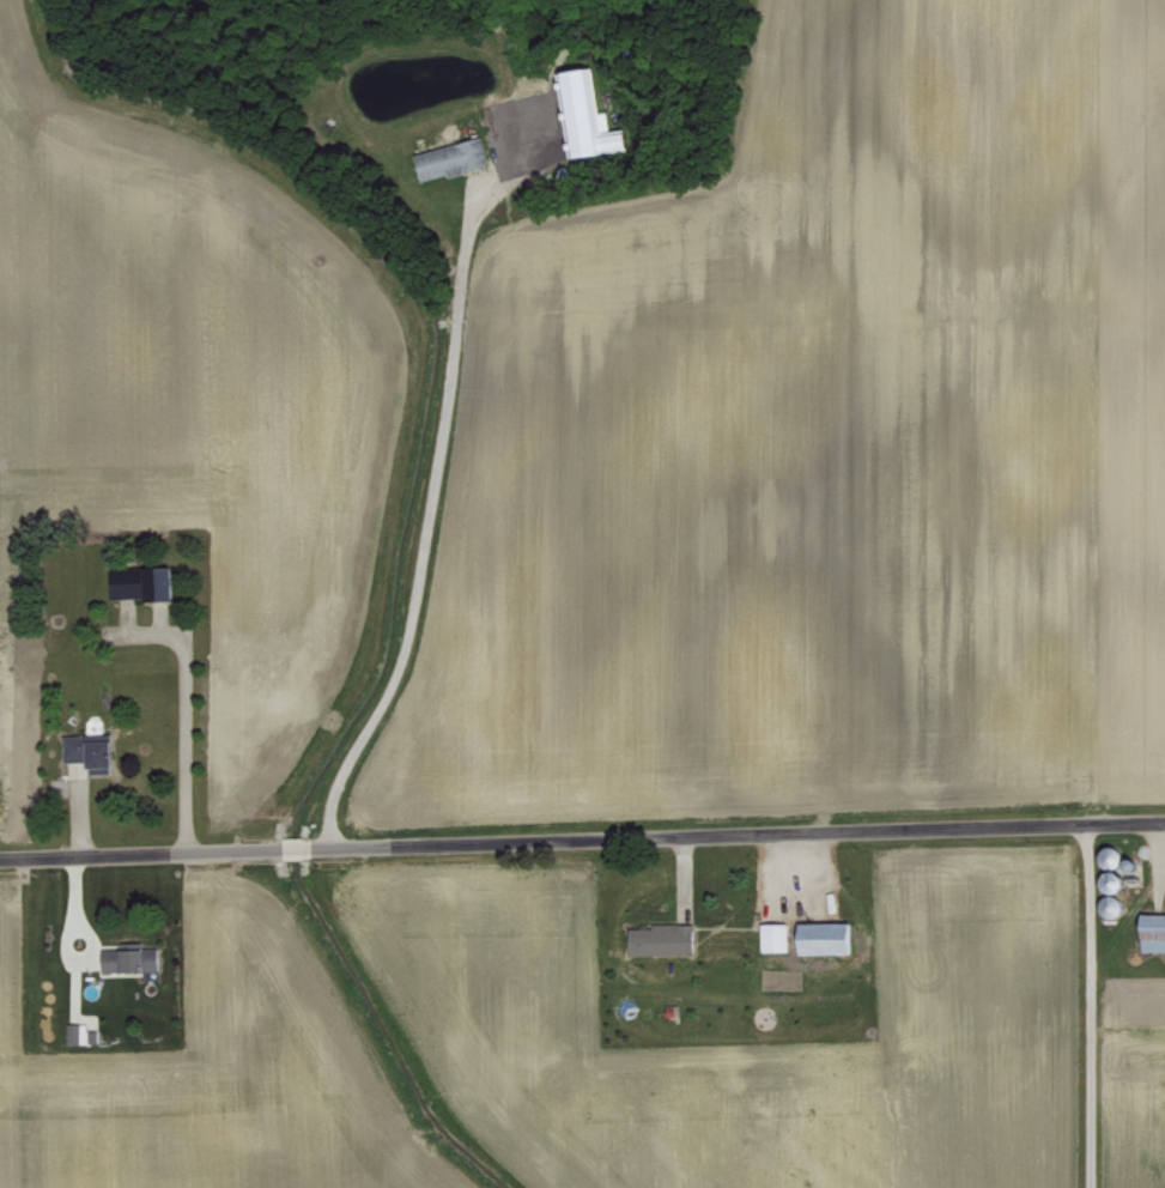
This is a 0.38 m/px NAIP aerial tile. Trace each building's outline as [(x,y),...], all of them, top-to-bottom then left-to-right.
[(561,72),(573,157),(633,149),(630,128),(607,131),(598,67),(561,72)] [(417,152),(424,180),(492,164),(485,136),(417,152)] [(115,596),(176,595),(175,566),(114,568),(115,596)] [(66,733),(67,759),(90,759),(90,764),(116,764),(115,737),(85,738),(85,733),(66,733)] [(1142,913),(1142,950),(1164,950),(1164,913),(1142,913)] [(802,921),(802,953),(857,952),(857,920),(802,921)] [(792,921),(765,921),(765,949),(791,949),(792,921)] [(697,953),(697,924),(631,923),(631,952),(697,953)] [(160,968),(160,946),(103,947),(104,970),(160,968)] [(87,1042),(88,1022),(69,1021),(69,1041),(87,1042)]
